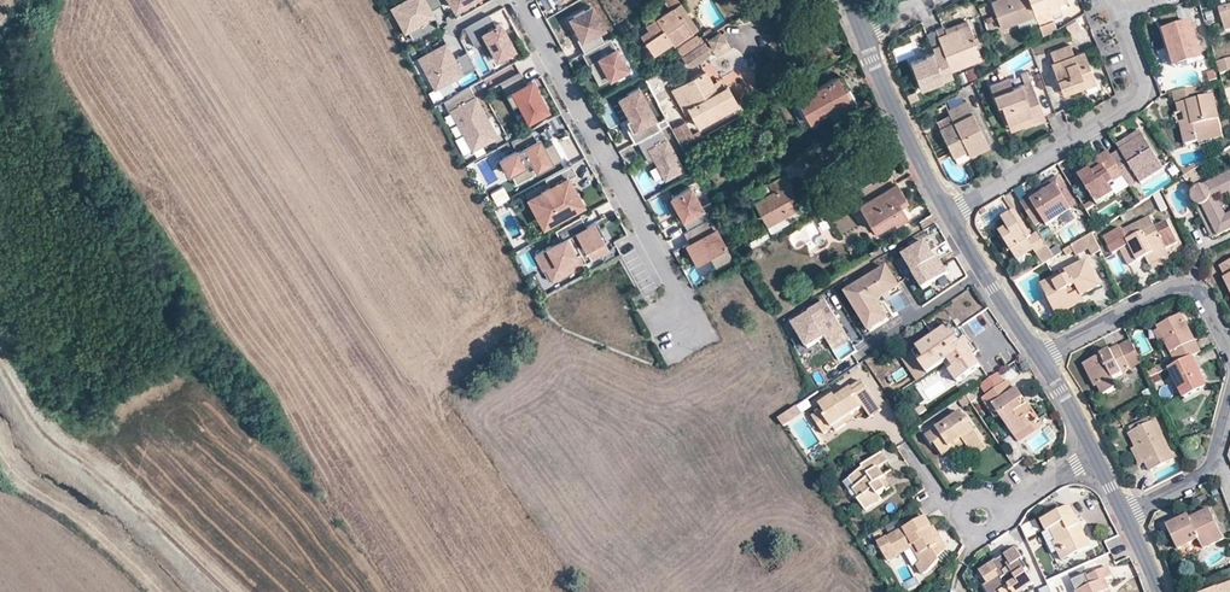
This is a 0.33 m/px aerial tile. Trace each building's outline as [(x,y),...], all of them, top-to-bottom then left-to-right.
[(439,0),(401,0),(395,3),(408,27),(406,28),(411,38),(434,25),(429,16),(433,14),(429,8),(440,2),(439,0)] [(999,27),(1016,21),(1034,15),(1028,0),(992,0),(991,1),(999,27)] [(1062,0),(1028,0),(1034,15),(1035,18),(1060,10),(1058,2),(1062,1),(1062,0)] [(680,13),(692,31),(697,28),(679,2),(671,7),(677,15),(680,13)] [(408,27),(395,3),(391,6),(404,29),(406,28),(408,27)] [(1219,7),(1226,30),(1229,29),(1229,4),(1219,7)] [(578,41),(584,52),(604,41),(598,31),(603,28),(592,6),(570,18),(577,32),(581,39),(578,41)] [(639,33),(653,54),(672,41),(673,43),(692,31),(680,13),(677,15),(671,7),(669,8),(644,24),(646,28),(639,33)] [(490,14),(464,28),(474,46),(488,39),(498,57),(514,49),(500,23),(496,25),(490,14)] [(1019,30),(1037,23),(1035,18),(1034,15),(1016,21),(1019,30)] [(1075,16),(1064,23),(1069,31),(1080,24),(1075,16)] [(946,32),(947,35),(969,27),(967,23),(946,32)] [(1040,25),(1044,33),(1049,31),(1046,23),(1040,25)] [(1201,53),(1193,23),(1165,31),(1168,41),(1172,40),(1177,59),(1201,53)] [(980,58),(969,27),(947,35),(946,32),(944,27),(934,30),(936,35),(939,43),(949,70),(980,58)] [(723,39),(718,31),(701,43),(706,51),(723,39)] [(621,38),(626,47),(634,42),(629,33),(621,38)] [(626,69),(610,38),(604,41),(584,52),(582,53),(588,64),(590,63),(601,83),(626,69)] [(1201,53),(1177,59),(1172,40),(1168,41),(1175,67),(1203,59),(1201,53)] [(474,64),(466,49),(453,56),(445,42),(418,56),(434,86),(474,64)] [(701,43),(681,55),(687,64),(688,65),(689,65),(691,65),(709,55),(706,51),(701,43)] [(910,62),(920,88),(951,76),(949,70),(939,43),(930,47),(932,51),(920,55),(921,57),(910,62)] [(1094,82),(1083,50),(1073,53),(1069,44),(1049,51),(1052,61),(1057,59),(1059,67),(1052,69),(1060,90),(1082,82),(1083,86),(1094,82)] [(1216,61),(1220,74),(1229,71),(1229,57),(1216,61)] [(1050,62),(1052,69),(1059,67),(1057,59),(1052,61),(1050,62)] [(601,83),(590,63),(588,64),(598,84),(601,83)] [(1044,119),(1026,70),(1018,73),(1022,82),(1011,85),(1008,77),(989,84),(995,102),(998,101),(1007,125),(1019,120),(1021,126),(1032,122),(1033,123),(1044,119)] [(698,125),(736,104),(725,84),(724,85),(715,90),(711,82),(704,71),(672,89),(685,112),(689,110),(698,125)] [(1207,73),(1209,84),(1216,82),(1214,71),(1207,73)] [(520,72),(500,83),(512,105),(518,102),(528,120),(547,110),(531,80),(526,83),(520,72)] [(849,95),(836,72),(795,95),(808,117),(827,107),(846,96),(849,95)] [(965,76),(967,81),(975,78),(973,73),(965,76)] [(711,82),(715,90),(724,85),(720,77),(711,82)] [(1082,82),(1060,90),(1062,96),(1084,88),(1083,86),(1082,82)] [(487,118),(469,86),(443,101),(449,111),(451,110),(472,148),(496,135),(489,122),(486,123),(484,120),(487,118)] [(1222,132),(1214,96),(1195,99),(1193,87),(1173,92),(1176,104),(1177,104),(1179,113),(1184,112),(1186,122),(1181,123),(1185,144),(1198,141),(1197,136),(1222,132)] [(660,129),(668,124),(665,118),(657,122),(638,88),(618,98),(629,118),(630,118),(634,124),(626,129),(634,143),(636,142),(660,129)] [(846,96),(827,107),(830,113),(838,108),(836,105),(847,99),(846,96)] [(939,128),(952,156),(966,149),(969,155),(987,146),(966,100),(946,110),(949,115),(952,121),(939,128)] [(935,121),(939,128),(952,121),(949,115),(935,121)] [(1019,120),(1007,125),(1009,130),(1021,126),(1019,120)] [(671,129),(680,146),(694,138),(692,133),(684,121),(671,129)] [(524,165),(534,171),(544,166),(545,167),(561,159),(552,143),(543,147),(541,143),(538,144),(530,129),(510,140),(515,150),(501,158),(510,173),(524,165)] [(682,170),(660,129),(636,142),(647,162),(653,159),(664,179),(682,170)] [(694,138),(700,135),(698,130),(692,133),(694,138)] [(1116,145),(1119,149),(1142,135),(1139,130),(1116,145)] [(569,132),(558,137),(568,159),(579,154),(569,132)] [(1222,132),(1197,136),(1198,141),(1198,142),(1223,137),(1222,132)] [(1110,155),(1127,181),(1136,176),(1140,182),(1141,184),(1163,170),(1142,135),(1119,149),(1110,155)] [(867,159),(877,154),(874,150),(864,155),(867,159)] [(1079,175),(1096,204),(1115,193),(1117,196),(1131,187),(1127,181),(1110,155),(1108,150),(1098,157),(1101,162),(1079,175)] [(1075,170),(1079,175),(1101,162),(1098,157),(1075,170)] [(498,158),(490,163),(499,175),(506,170),(498,158)] [(571,164),(544,179),(549,187),(540,191),(546,202),(537,206),(546,224),(584,203),(575,186),(572,187),(568,178),(576,174),(571,164)] [(524,165),(510,173),(515,184),(535,173),(534,171),(524,165)] [(870,210),(879,225),(891,218),(894,222),(905,215),(899,204),(895,196),(902,192),(889,172),(860,187),(867,199),(858,204),(864,213),(870,210)] [(766,225),(799,207),(794,198),(791,193),(795,191),(785,174),(767,184),(771,191),(753,201),(766,225)] [(1136,176),(1127,181),(1131,187),(1140,182),(1136,176)] [(1223,180),(1221,176),(1197,188),(1194,190),(1193,192),(1192,194),(1192,197),(1192,199),(1193,202),(1195,204),(1197,205),(1200,206),(1203,206),(1217,236),(1229,230),(1229,176),(1223,180)] [(747,192),(753,201),(771,191),(767,184),(766,182),(747,192)] [(490,190),(496,202),(509,196),(502,183),(490,190)] [(1029,197),(1020,203),(1035,226),(1043,221),(1046,225),(1072,209),(1056,185),(1031,200),(1029,197)] [(676,210),(687,230),(709,218),(703,207),(701,208),(690,187),(671,198),(677,209),(676,210)] [(542,226),(546,224),(537,206),(546,202),(540,191),(527,199),(542,226)] [(895,196),(899,204),(906,199),(902,192),(895,196)] [(1137,198),(1140,203),(1146,199),(1142,194),(1137,198)] [(1154,199),(1161,211),(1167,208),(1160,195),(1154,199)] [(1084,206),(1088,213),(1095,209),(1091,202),(1084,206)] [(873,229),(879,225),(870,210),(864,213),(873,229)] [(1032,235),(1016,211),(1002,219),(1008,227),(999,233),(1017,260),(1034,250),(1036,253),(1047,246),(1038,231),(1032,235)] [(580,216),(554,230),(560,240),(586,226),(580,216)] [(1118,248),(1128,266),(1145,257),(1153,254),(1155,258),(1167,252),(1157,233),(1155,229),(1149,217),(1122,230),(1121,228),(1111,233),(1118,248)] [(728,260),(730,255),(710,218),(709,218),(687,230),(682,233),(689,244),(698,239),(701,242),(688,249),(694,262),(707,255),(714,267),(728,260)] [(604,237),(595,221),(586,226),(560,240),(534,254),(542,269),(545,267),(552,279),(607,249),(601,238),(604,237)] [(736,239),(744,236),(737,221),(729,225),(736,239)] [(1155,229),(1157,233),(1166,250),(1178,244),(1167,223),(1155,229)] [(1066,249),(1073,256),(1087,248),(1091,254),(1100,249),(1091,233),(1066,249)] [(1118,248),(1111,233),(1104,236),(1112,251),(1118,248)] [(912,270),(911,270),(921,286),(947,269),(938,254),(936,255),(925,238),(901,252),(912,270)] [(686,246),(688,249),(701,242),(698,239),(689,244),(686,246)] [(1047,246),(1036,253),(1042,263),(1054,256),(1047,246)] [(1153,254),(1145,257),(1149,266),(1169,256),(1167,252),(1155,258),(1153,254)] [(1229,291),(1229,260),(1220,265),(1226,277),(1224,278),(1229,291)] [(1100,287),(1088,261),(1040,285),(1053,310),(1082,296),(1100,287)] [(899,285),(887,264),(849,287),(860,304),(857,306),(862,315),(866,313),(873,324),(887,316),(877,299),(899,285)] [(857,306),(860,304),(849,287),(846,289),(857,306)] [(1082,296),(1053,310),(1056,318),(1085,303),(1082,296)] [(810,309),(793,320),(807,343),(825,333),(828,338),(845,328),(827,297),(809,308),(810,309)] [(870,327),(873,324),(866,313),(862,315),(870,327)] [(1164,340),(1176,364),(1191,356),(1200,352),(1181,314),(1157,326),(1159,330),(1164,340)] [(949,332),(946,327),(917,346),(925,359),(921,361),(928,372),(944,361),(948,359),(952,366),(949,369),(956,379),(979,364),(967,345),(964,347),(960,341),(965,338),(957,327),(949,332)] [(845,328),(828,338),(833,346),(850,336),(845,328)] [(1157,342),(1164,340),(1159,330),(1153,332),(1157,342)] [(960,341),(964,347),(967,345),(969,344),(965,338),(960,341)] [(1131,340),(1118,346),(1130,370),(1142,364),(1131,340)] [(902,356),(917,379),(928,372),(921,361),(925,359),(917,346),(902,356)] [(1130,370),(1118,346),(1083,365),(1095,387),(1097,386),(1102,395),(1117,387),(1113,379),(1130,370)] [(1168,368),(1183,399),(1206,387),(1191,356),(1176,364),(1169,368),(1168,368)] [(944,361),(949,369),(952,366),(948,359),(944,361)] [(1156,367),(1159,373),(1168,368),(1169,368),(1166,362),(1156,367)] [(988,395),(982,399),(995,418),(1000,415),(1014,436),(1031,425),(1026,417),(1032,413),(1026,405),(1022,408),(1019,403),(1024,400),(1016,388),(1015,389),(1009,380),(1004,384),(997,374),(981,385),(988,395)] [(881,410),(862,381),(836,398),(835,396),(820,405),(823,409),(811,417),(823,434),(833,427),(835,431),(845,425),(842,421),(851,415),(864,407),(870,417),(881,410)] [(965,396),(969,402),(977,397),(972,391),(965,396)] [(783,424),(801,411),(797,404),(778,417),(783,424)] [(983,443),(962,412),(925,437),(931,446),(934,444),(942,455),(951,449),(963,441),(966,445),(970,451),(983,443)] [(842,421),(845,425),(854,419),(851,415),(842,421)] [(1174,459),(1155,420),(1150,422),(1147,417),(1129,427),(1131,432),(1146,462),(1151,471),(1174,459)] [(1031,425),(1014,436),(1019,443),(1036,432),(1031,425)] [(1139,466),(1146,462),(1131,432),(1127,433),(1134,447),(1130,449),(1139,466)] [(1186,444),(1192,456),(1201,452),(1196,440),(1186,444)] [(963,441),(951,449),(953,453),(966,445),(963,441)] [(983,443),(970,451),(973,455),(986,447),(983,443)] [(858,500),(866,511),(882,501),(878,496),(886,490),(880,481),(884,478),(885,477),(879,468),(885,463),(880,454),(861,467),(863,469),(849,478),(856,488),(853,490),(859,499),(858,500)] [(887,491),(891,488),(884,478),(880,481),(886,490),(887,491)] [(1042,530),(1057,560),(1090,543),(1071,503),(1041,518),(1046,528),(1042,530)] [(1167,525),(1178,549),(1199,540),(1203,548),(1223,538),(1209,509),(1190,518),(1188,515),(1167,525)] [(933,527),(927,517),(878,544),(887,561),(912,548),(921,562),(917,565),(923,575),(925,573),(939,561),(938,558),(946,551),(937,534),(934,536),(930,529),(933,527)] [(988,591),(997,591),(999,591),(1000,591),(1018,591),(1033,582),(1024,568),(1025,568),(1020,559),(1022,557),(1015,546),(1005,553),(1007,556),(998,562),(995,558),(977,569),(986,582),(983,584),(988,591)] [(995,558),(998,562),(1007,556),(1005,553),(995,558)] [(1076,591),(1105,591),(1108,590),(1104,579),(1111,576),(1107,567),(1086,577),(1090,586),(1076,591)] [(1208,591),(1229,591),(1229,584),(1208,591)]
